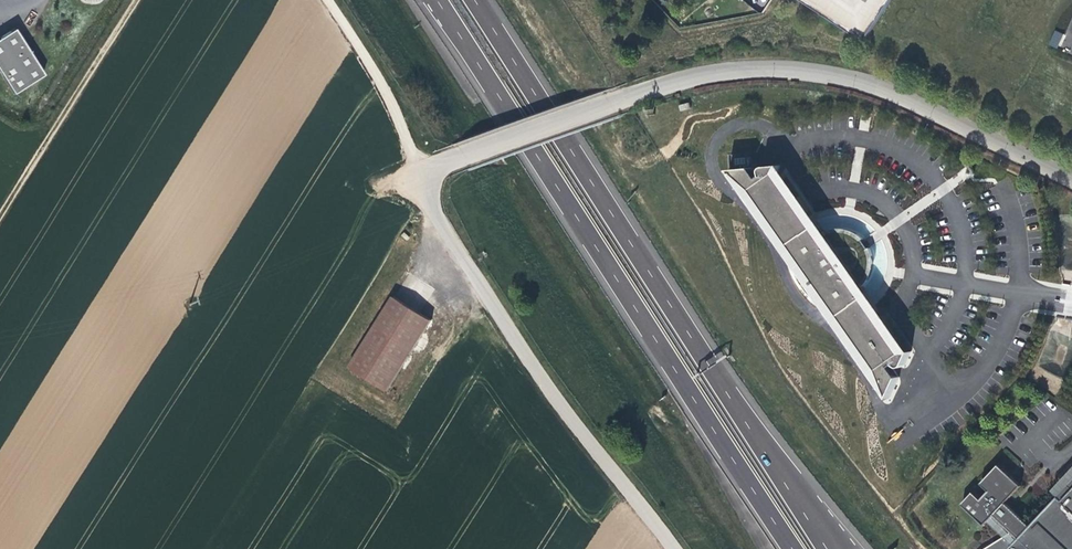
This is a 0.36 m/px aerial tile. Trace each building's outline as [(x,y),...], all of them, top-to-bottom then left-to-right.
[(863,42),(891,0),(800,0),(863,42)] [(46,73),(17,26),(0,36),(0,66),(16,91),(46,73)] [(1049,46),(1058,49),(1063,34),(1054,31),(1049,46)] [(762,172),(763,175),(759,178),(752,168),(729,170),(752,189),(790,244),(792,259),(799,278),(812,296),(832,312),(841,316),(879,370),(890,398),(900,377),(892,367),(896,364),(899,367),(901,367),(903,367),(904,366),(912,351),(903,352),(856,285),(861,282),(864,286),(865,286),(869,280),(872,273),(874,265),(874,257),(870,248),(869,248),(863,240),(864,239),(860,235),(854,231),(848,229),(836,229),(832,229),(827,231),(826,232),(829,236),(824,240),(777,173),(780,165),(765,166),(763,168),(762,170),(762,172)] [(1064,271),(1064,279),(1071,280),(1071,272),(1064,271)] [(395,296),(350,367),(388,391),(433,320),(395,296)] [(999,464),(981,483),(989,491),(981,499),(973,491),(962,504),(984,525),(993,516),(1010,531),(997,545),(993,541),(979,548),(1071,548),(1071,481),(1029,527),(1004,504),(1021,486),(999,464)]
